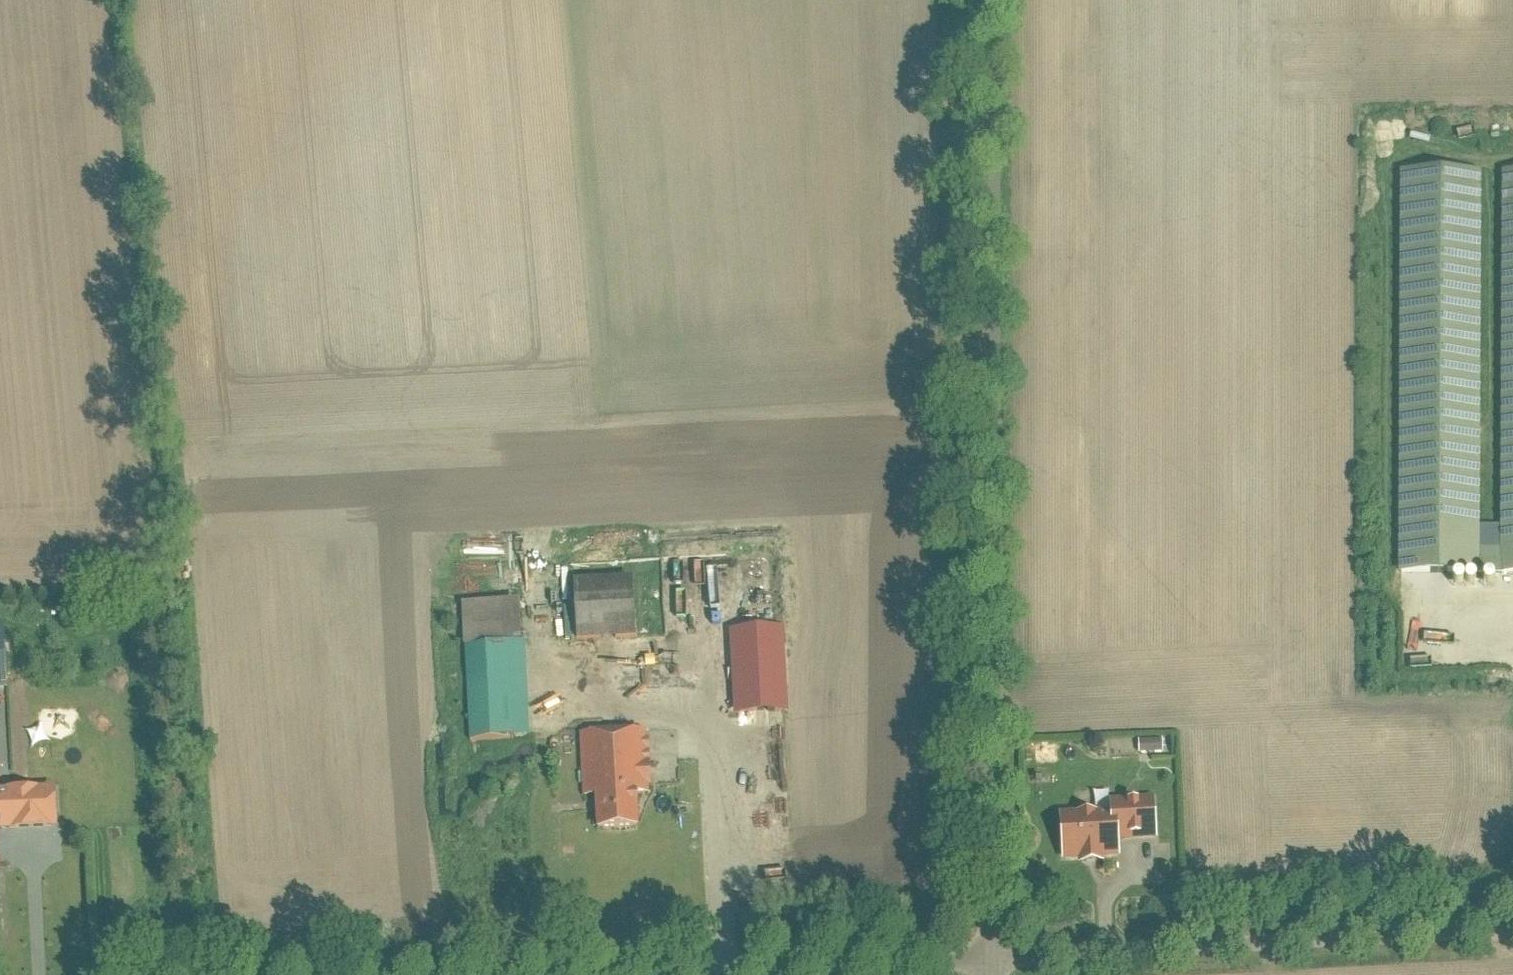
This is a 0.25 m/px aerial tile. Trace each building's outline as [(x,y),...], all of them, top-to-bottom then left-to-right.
[(1402,175),(1400,580),(1512,580),(1512,176),(1504,176),(1503,554),(1482,554),(1483,175),(1402,175)] [(686,588),(714,586),(712,562),(684,564),(686,588)] [(637,644),(635,584),(575,587),(577,647),(637,644)] [(527,604),(469,607),(471,648),(472,648),(530,645),(527,604)] [(14,695),(11,631),(0,631),(0,695),(14,695)] [(734,634),(737,719),(789,716),(785,631),(734,634)] [(472,648),(477,740),(538,737),(533,645),(530,645),(472,648)] [(596,799),(596,834),(644,833),(644,796),(653,795),(652,733),(582,734),(583,800),(596,799)] [(5,872),(4,834),(104,830),(102,797),(57,799),(4,801),(2,770),(0,770),(0,872),(5,872)] [(1113,815),(1062,817),(1065,864),(1081,864),(1081,869),(1107,868),(1106,862),(1121,862),(1120,845),(1157,843),(1155,801),(1113,803),(1113,815)]
